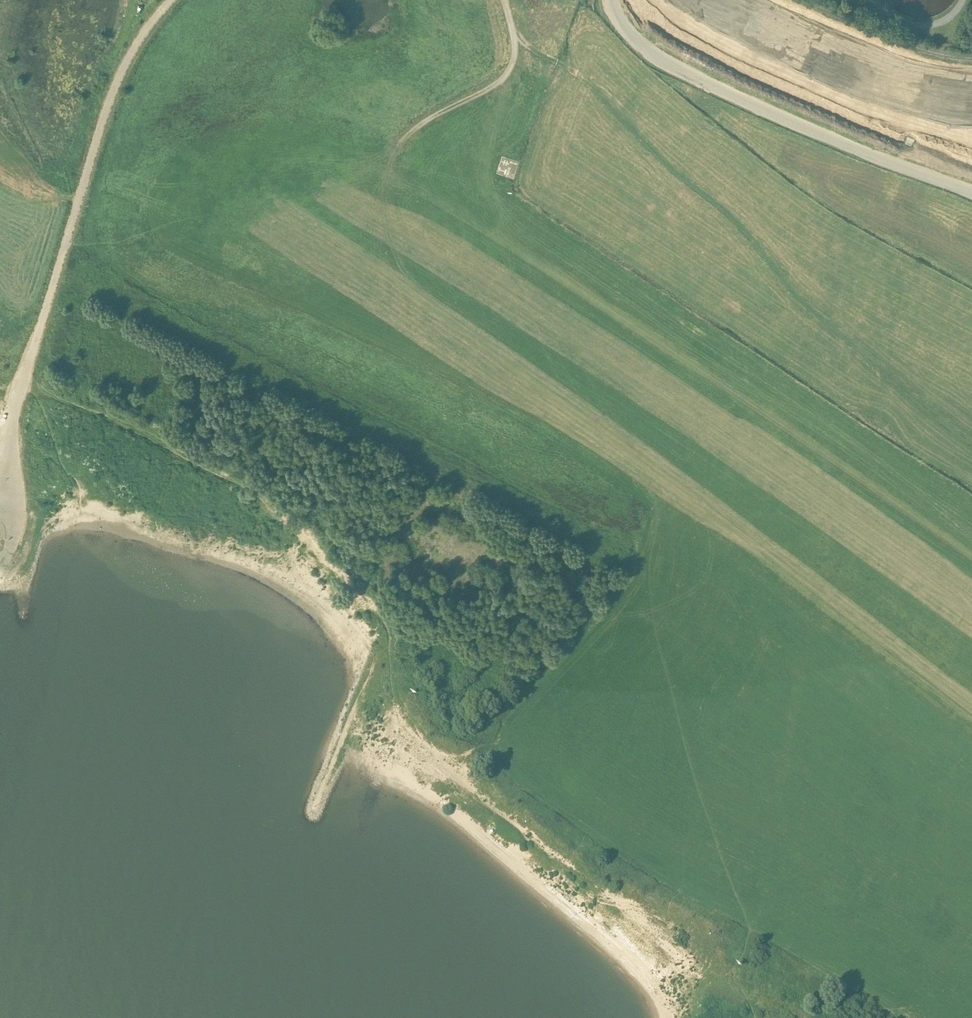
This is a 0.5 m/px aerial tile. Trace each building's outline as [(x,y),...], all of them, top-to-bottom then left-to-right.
[(945,0),(906,0),(909,1),(909,3),(913,10),(935,6),(945,0)]
